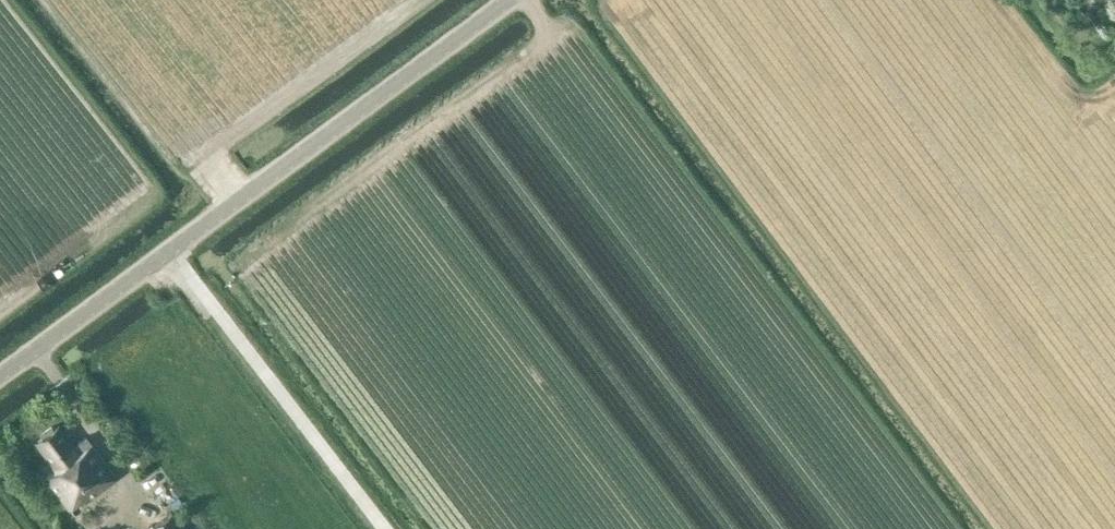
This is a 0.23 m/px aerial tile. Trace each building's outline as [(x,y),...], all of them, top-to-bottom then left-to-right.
[(60,466),(48,475),(72,506),(85,496),(88,498),(119,474),(87,434),(75,444),(59,424),(54,428),(52,425),(42,433),(44,436),(39,440),(60,466)] [(153,524),(157,528),(187,528),(173,510),(153,524)]
